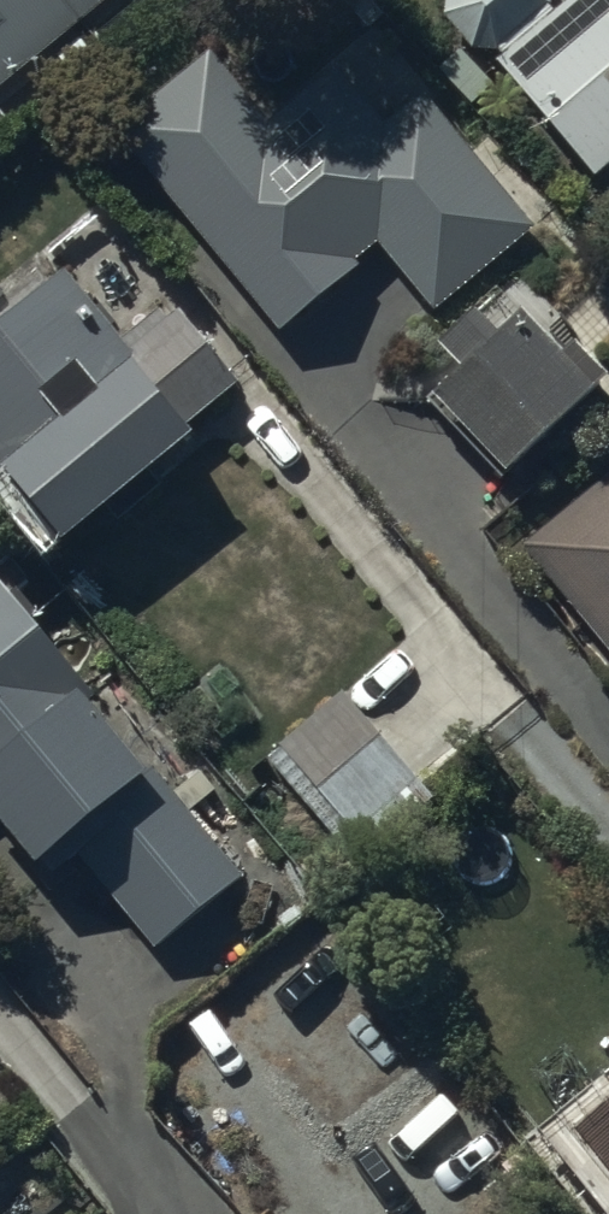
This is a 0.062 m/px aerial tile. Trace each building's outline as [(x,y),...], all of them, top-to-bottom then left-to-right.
[(118,0),(0,0),(0,97),(118,0)] [(442,19),(472,55),(493,53),(500,62),(492,67),(590,185),(608,170),(608,0),(578,0),(552,22),(549,14),(550,0),(442,0),(442,19)] [(365,241),(201,51),(92,145),(256,334),(365,241)] [(557,274),(421,126),(342,197),(404,266),(319,343),(341,368),(336,372),(348,386),(351,384),(394,431),(415,412),(422,420),(430,413),(500,492),(591,403),(515,315),(557,274)] [(242,385),(181,311),(167,323),(161,316),(135,338),(141,345),(131,354),(62,271),(0,323),(0,479),(9,489),(31,471),(75,524),(242,385)] [(522,553),(608,654),(608,478),(522,553)] [(0,541),(0,771),(46,827),(62,814),(157,930),(244,858),(152,747),(158,742),(87,656),(95,649),(4,538),(0,541)] [(338,699),(264,763),(356,870),(373,855),(356,835),(412,787),(338,699)] [(571,1141),(608,1189),(608,1110),(571,1141)]
